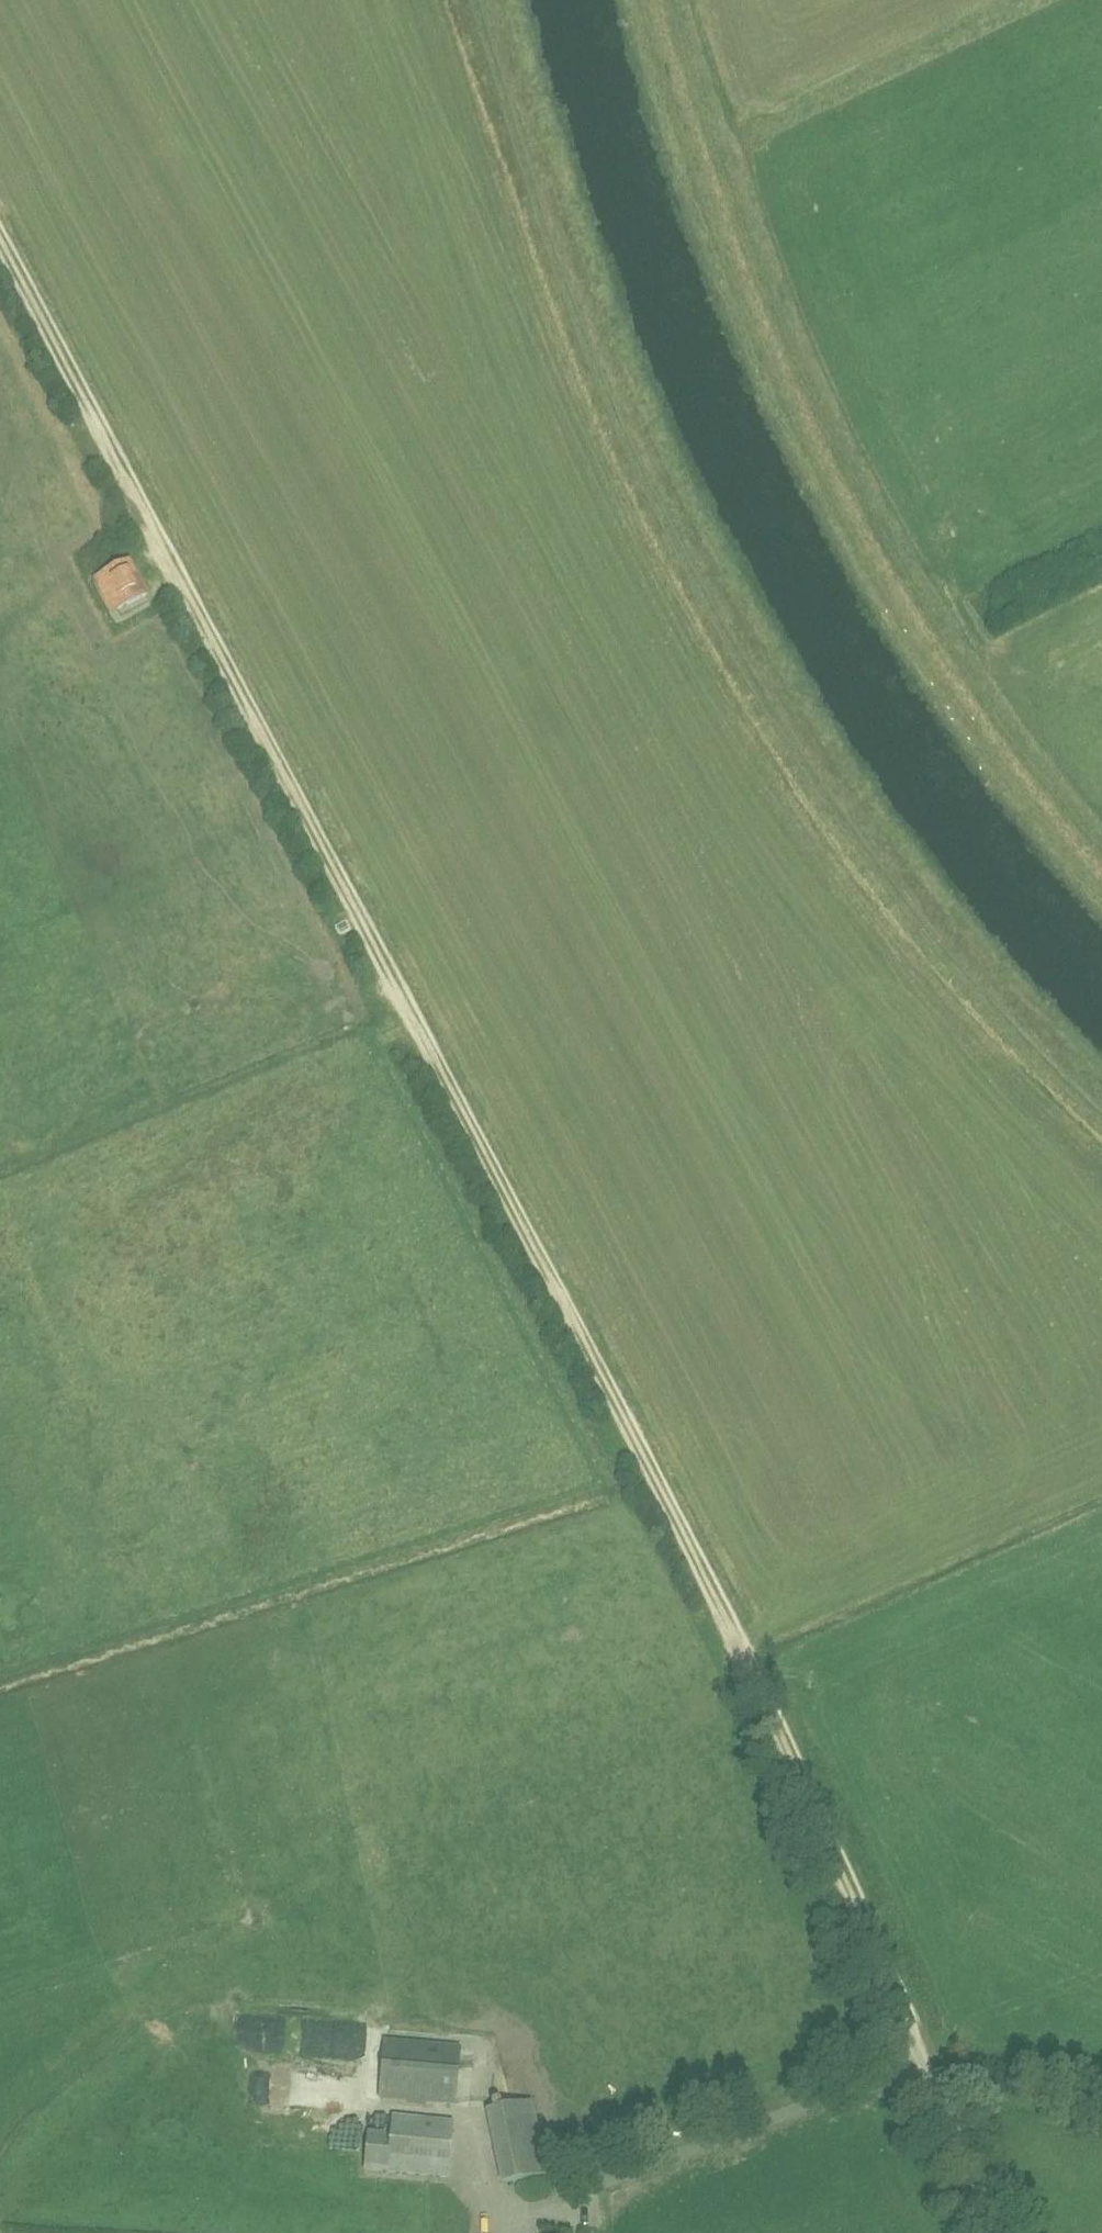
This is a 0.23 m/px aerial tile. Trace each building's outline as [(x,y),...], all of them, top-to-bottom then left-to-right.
[(107,590),(117,610),(146,595),(136,575),(107,590)] [(459,2049),(384,2042),(379,2099),(454,2105),(459,2049)] [(531,2103),(487,2112),(502,2184),(546,2175),(531,2103)] [(364,2170),(448,2176),(453,2122),(391,2117),(390,2133),(367,2132),(364,2170)]
